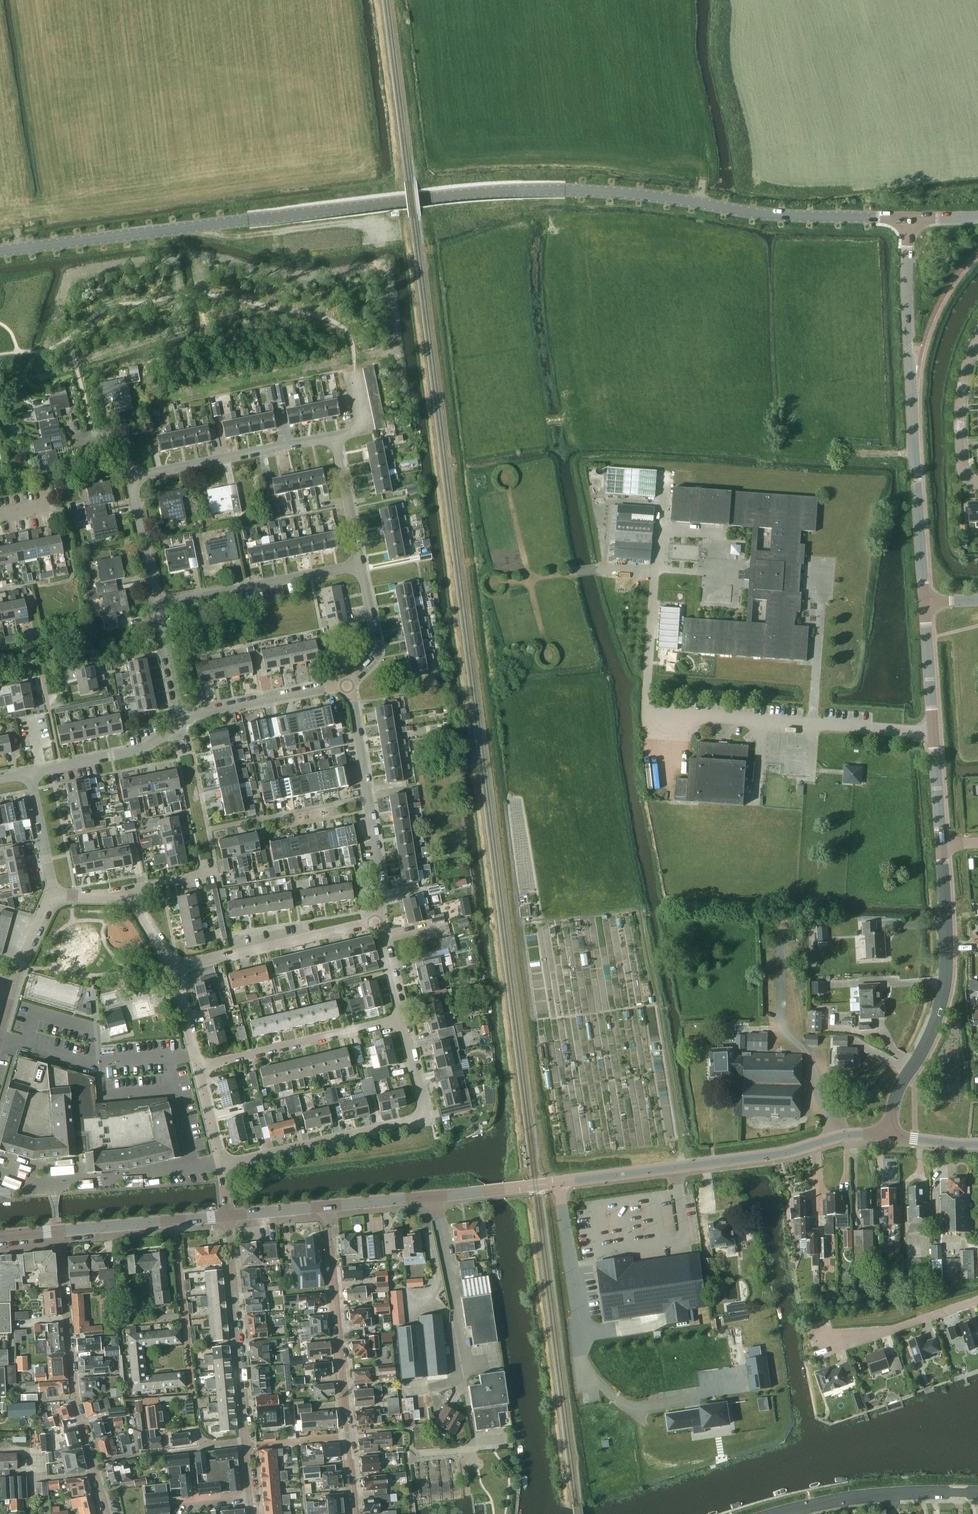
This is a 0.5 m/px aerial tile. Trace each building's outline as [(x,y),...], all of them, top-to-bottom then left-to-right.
[(138,374),(137,366),(128,367),(129,375),(138,374)] [(118,385),(116,379),(97,383),(99,396),(111,394),(115,412),(133,409),(128,383),(118,385)] [(285,403),(281,384),(274,385),(278,404),(285,403)] [(276,401),(273,387),(267,389),(270,402),(276,401)] [(333,400),(325,402),(324,402),(327,418),(339,415),(336,400),(338,400),(336,390),(331,391),(333,400)] [(314,420),(327,418),(324,402),(325,402),(324,393),(319,394),(321,403),(313,404),(311,405),(314,420)] [(38,421),(42,439),(42,440),(60,437),(60,435),(57,418),(61,417),(59,410),(69,408),(66,394),(66,395),(64,395),(50,398),(49,398),(50,406),(34,410),(36,422),(38,421)] [(230,401),(229,394),(210,398),(211,404),(213,417),(220,416),(218,403),(230,401)] [(308,405),(301,407),(299,407),(302,422),(314,420),(311,405),(313,404),(311,396),(307,396),(308,405)] [(289,425),(302,422),(299,407),(301,407),(299,398),(294,399),(296,408),(286,410),(289,425)] [(260,415),(263,431),(275,428),(272,413),(274,413),(272,404),(267,405),(269,413),(261,415),(260,415)] [(251,433),(263,431),(260,415),(261,415),(260,406),(255,407),(257,416),(249,417),(248,417),(251,433)] [(235,420),(238,436),(251,433),(248,417),(249,417),(248,409),(243,410),(245,418),(237,420),(235,420)] [(225,438),(238,436),(235,420),(237,420),(235,411),(231,412),(232,421),(222,423),(225,438)] [(204,427),(196,428),(195,429),(198,444),(210,441),(207,427),(209,426),(207,417),(202,418),(204,427)] [(185,447),(198,444),(195,429),(196,428),(194,420),(190,421),(192,429),(184,431),(182,431),(185,447)] [(179,432),(171,433),(170,434),(173,449),(185,447),(182,431),(184,431),(182,422),(177,423),(179,432)] [(170,434),(171,433),(170,425),(165,426),(167,434),(157,436),(160,452),(173,449),(170,434)] [(42,440),(42,439),(32,441),(34,453),(37,453),(40,471),(59,467),(55,449),(67,447),(64,434),(60,435),(60,437),(42,440)] [(384,454),(383,451),(381,443),(390,441),(389,437),(380,439),(380,442),(366,445),(368,457),(384,454)] [(368,457),(371,470),(386,467),(385,464),(384,455),(392,454),(391,449),(383,451),(384,454),(368,457)] [(371,470),(373,482),(389,479),(388,476),(386,469),(395,467),(394,462),(385,464),(386,467),(371,470)] [(657,471),(608,468),(606,493),(655,497),(657,471)] [(322,470),(309,472),(312,487),(314,487),(322,485),(324,494),(328,494),(326,484),(325,485),(322,470)] [(316,496),(314,487),(312,487),(309,472),(297,475),(300,490),(302,489),(309,488),(311,497),(316,496)] [(389,479),(373,482),(376,495),(391,492),(389,481),(397,479),(397,474),(388,476),(389,479)] [(300,490),(297,475),(285,477),(288,492),(289,492),(297,490),(299,499),(303,499),(302,489),(300,490)] [(291,501),(289,492),(288,492),(285,477),(272,480),(272,481),(275,495),(285,493),(287,502),(291,501)] [(72,517),(106,510),(104,504),(114,502),(109,481),(86,485),(90,506),(70,510),(72,517)] [(228,491),(227,486),(207,490),(211,513),(232,509),(233,511),(233,514),(241,512),(238,496),(230,498),(228,491)] [(416,493),(415,486),(406,488),(407,495),(416,493)] [(683,633),(679,633),(680,608),(660,607),(658,648),(678,650),(678,637),(683,637),(682,652),(693,653),(806,661),(809,627),(794,626),(795,612),(800,612),(802,593),(799,593),(801,564),(804,564),(805,545),(800,544),(801,531),(816,532),(818,498),(693,489),(672,487),(670,522),(693,523),(753,527),(750,570),(745,570),(744,580),(749,580),(746,623),(693,619),(684,618),(683,633)] [(186,496),(184,488),(166,492),(167,499),(159,501),(164,523),(186,518),(182,497),(186,496)] [(397,519),(396,517),(394,509),(403,507),(402,502),(393,504),(394,507),(379,510),(381,523),(397,519)] [(968,504),(969,507),(966,507),(966,514),(969,514),(970,524),(975,523),(976,528),(977,528),(977,503),(968,504)] [(281,517),(279,505),(270,506),(272,518),(281,517)] [(294,514),(304,512),(303,506),(293,508),(294,514)] [(654,508),(618,506),(614,557),(650,560),(654,508)] [(106,510),(72,517),(73,523),(90,520),(95,541),(118,536),(114,514),(107,516),(106,510)] [(405,515),(396,517),(397,519),(381,523),(384,535),(399,532),(398,529),(397,521),(406,520),(405,515)] [(282,542),(274,544),(272,544),(275,559),(287,557),(284,542),(287,541),(285,533),(283,533),(280,520),(278,521),(282,542)] [(332,533),(324,535),(322,535),(324,550),(337,547),(334,533),(337,532),(335,523),(330,524),(332,533)] [(46,539),(50,556),(63,553),(60,536),(52,538),(51,531),(54,530),(53,525),(44,527),(46,539)] [(319,535),(312,537),(309,537),(312,552),(324,550),(322,535),(324,535),(322,525),(317,526),(319,535)] [(399,532),(384,535),(386,547),(402,544),(401,541),(399,534),(408,532),(407,527),(398,529),(399,532)] [(31,530),(33,541),(37,558),(50,556),(46,539),(39,541),(37,534),(41,533),(40,528),(31,530)] [(297,540),(300,555),(312,552),(309,537),(312,537),(310,528),(305,529),(307,538),(299,539),(297,540)] [(295,540),(287,541),(284,542),(287,557),(300,555),(297,540),(299,539),(298,530),(293,531),(295,540)] [(37,558),(33,541),(29,542),(28,536),(27,531),(18,533),(20,544),(21,544),(24,561),(37,558)] [(238,559),(233,532),(226,533),(227,537),(205,542),(209,565),(238,559)] [(11,564),(24,561),(21,544),(20,544),(13,546),(12,539),(15,538),(15,533),(5,535),(8,547),(11,564)] [(270,545),(262,546),(260,547),(262,562),(275,559),(272,544),(274,544),(273,535),(268,536),(270,545)] [(260,547),(262,546),(260,537),(256,538),(257,547),(247,549),(250,564),(262,562),(260,547)] [(410,539),(401,541),(402,544),(386,547),(389,560),(409,556),(408,553),(404,554),(402,546),(411,544),(410,539)] [(416,549),(430,546),(429,539),(415,542),(416,549)] [(197,567),(192,540),(185,541),(186,546),(165,550),(169,573),(197,567)] [(743,554),(743,545),(733,544),(733,554),(743,554)] [(8,547),(0,548),(0,566),(11,564),(8,547)] [(430,551),(429,552),(418,554),(419,560),(431,558),(430,551)] [(96,589),(116,585),(115,579),(124,578),(120,556),(96,561),(100,582),(95,583),(96,589)] [(66,567),(52,570),(53,577),(68,574),(66,567)] [(394,586),(397,598),(412,595),(411,593),(410,586),(418,584),(418,579),(409,581),(409,583),(394,586)] [(117,591),(116,585),(96,589),(96,590),(85,592),(87,600),(90,600),(90,601),(98,599),(97,596),(101,595),(105,616),(102,616),(104,630),(118,628),(115,614),(129,611),(125,590),(117,591)] [(322,590),(324,603),(343,599),(340,586),(322,590)] [(29,623),(28,617),(24,600),(16,602),(14,595),(19,594),(18,590),(8,592),(10,603),(14,620),(15,619),(16,625),(29,623)] [(10,603),(3,604),(2,598),(5,597),(4,592),(0,593),(0,617),(1,622),(14,620),(10,603)] [(414,608),(414,606),(412,598),(421,596),(420,592),(411,593),(412,595),(397,598),(399,611),(414,608)] [(343,599),(324,603),(327,616),(346,613),(343,599)] [(399,611),(402,623),(417,620),(417,618),(415,610),(424,608),(423,604),(414,606),(414,608),(399,611)] [(346,613),(327,616),(330,630),(348,626),(346,613)] [(402,623),(404,636),(419,633),(419,631),(417,622),(426,621),(425,616),(417,618),(417,620),(402,623)] [(422,645),(421,643),(420,635),(429,633),(428,629),(419,631),(419,633),(404,636),(407,648),(422,645)] [(33,640),(32,631),(22,633),(23,642),(33,640)] [(315,640),(302,643),(305,662),(319,659),(315,640)] [(430,641),(421,643),(422,645),(407,648),(409,660),(424,657),(424,655),(422,647),(431,646),(430,641)] [(305,662),(302,643),(288,646),(292,664),(305,662)] [(279,667),(292,664),(288,646),(275,648),(279,667)] [(265,670),(279,667),(275,648),(262,651),(265,670)] [(424,657),(409,660),(412,673),(427,670),(425,660),(434,658),(433,653),(424,655),(424,657)] [(235,656),(239,675),(252,672),(249,654),(235,656)] [(235,656),(222,659),(226,678),(239,675),(235,656)] [(122,679),(131,677),(130,675),(149,672),(146,659),(128,663),(130,672),(121,674),(122,679)] [(209,662),(212,680),(226,678),(222,659),(209,662)] [(199,683),(212,680),(209,662),(195,665),(199,683)] [(96,679),(96,681),(105,679),(104,674),(95,676),(93,667),(75,670),(78,683),(96,679)] [(125,692),(133,690),(133,688),(151,684),(149,672),(130,675),(131,677),(132,685),(124,687),(125,692)] [(96,679),(78,683),(80,695),(98,692),(98,693),(107,692),(106,687),(98,688),(96,681),(96,679)] [(31,696),(29,683),(10,687),(11,694),(0,696),(0,702),(31,696)] [(154,697),(151,684),(133,688),(133,690),(134,697),(126,699),(127,704),(136,702),(135,700),(154,697)] [(31,696),(0,702),(0,707),(13,705),(15,712),(10,713),(11,718),(25,716),(23,710),(34,708),(31,696)] [(135,700),(136,702),(137,710),(128,712),(129,717),(139,715),(138,713),(156,709),(154,697),(135,700)] [(399,706),(399,702),(390,704),(390,705),(375,708),(377,720),(392,718),(392,715),(390,708),(399,706)] [(333,737),(331,729),(336,728),(335,725),(341,724),(338,713),(333,714),(331,705),(321,707),(328,738),(333,737)] [(328,738),(321,707),(312,709),(316,729),(321,728),(323,739),(328,738)] [(317,732),(316,729),(312,709),(303,711),(309,742),(314,741),(312,733),(317,732)] [(107,717),(110,735),(123,732),(119,715),(121,714),(120,711),(115,712),(116,715),(108,716),(107,717)] [(304,743),(309,742),(303,711),(293,713),(298,733),(302,732),(304,743)] [(410,712),(401,714),(401,719),(402,721),(411,719),(410,712)] [(94,719),(98,737),(110,735),(107,717),(108,716),(108,713),(103,714),(104,717),(96,719),(94,719)] [(285,715),(291,746),(296,745),(293,734),(298,733),(293,713),(285,715)] [(401,714),(392,715),(392,718),(377,720),(379,733),(394,730),(394,728),(392,720),(401,719),(401,714)] [(285,715),(275,717),(280,737),(284,736),(287,751),(292,750),(291,746),(285,715)] [(85,740),(98,737),(94,719),(96,719),(96,716),(91,717),(91,720),(84,721),(82,722),(85,740)] [(280,737),(275,717),(266,719),(269,733),(272,750),(277,749),(275,738),(280,737)] [(79,722),(71,724),(69,724),(73,742),(85,740),(82,722),(84,721),(83,718),(78,719),(79,722)] [(268,751),(272,750),(269,733),(266,719),(257,720),(262,744),(266,743),(268,751)] [(257,745),(262,744),(257,720),(247,723),(252,743),(249,744),(252,754),(259,753),(257,745)] [(60,745),(73,742),(69,724),(71,724),(71,721),(66,722),(67,725),(57,727),(60,745)] [(206,733),(208,742),(245,734),(243,723),(236,725),(238,731),(230,733),(229,728),(206,733)] [(379,733),(381,745),(396,743),(396,740),(394,733),(403,731),(402,726),(394,728),(394,730),(379,733)] [(245,734),(208,742),(210,751),(233,746),(232,742),(242,740),(243,742),(247,741),(245,734)] [(7,735),(0,737),(0,754),(11,752),(7,735)] [(343,736),(333,738),(334,745),(344,743),(343,736)] [(398,755),(398,753),(396,745),(405,743),(405,739),(396,740),(396,743),(381,745),(383,758),(398,755)] [(749,746),(698,742),(697,759),(689,758),(688,779),(677,778),(675,801),(686,801),(686,802),(744,806),(745,781),(753,782),(755,763),(748,762),(749,746)] [(210,751),(212,761),(243,754),(243,752),(242,749),(234,751),(233,746),(210,751)] [(251,760),(249,751),(243,752),(243,754),(244,759),(246,758),(247,761),(251,760)] [(383,758),(384,770),(400,768),(399,765),(398,757),(407,756),(407,751),(398,753),(398,755),(383,758)] [(243,754),(212,761),(214,770),(235,766),(234,761),(244,759),(243,754)] [(345,756),(342,756),(336,757),(338,766),(334,767),(338,790),(339,790),(348,788),(343,765),(346,764),(345,756)] [(321,795),(330,793),(323,760),(322,757),(317,758),(320,772),(316,773),(320,793),(321,795)] [(339,791),(339,790),(338,790),(334,767),(329,767),(328,759),(323,760),(330,793),(339,791)] [(311,795),(320,793),(316,773),(311,774),(309,763),(304,764),(311,795)] [(311,795),(304,764),(300,765),(302,776),(298,777),(302,797),(311,795)] [(409,764),(399,765),(400,768),(384,770),(386,783),(402,781),(400,770),(409,768),(409,764)] [(214,770),(216,779),(247,773),(246,768),(239,769),(238,765),(235,766),(214,770)] [(293,799),(302,797),(298,777),(297,777),(297,774),(292,775),(291,767),(286,768),(293,799)] [(171,770),(166,771),(172,802),(174,811),(181,810),(178,796),(176,796),(174,789),(179,788),(175,768),(171,769),(171,770)] [(264,805),(274,803),(267,771),(267,768),(262,769),(265,780),(260,781),(264,805)] [(278,778),(279,781),(283,801),(293,799),(286,768),(281,769),(283,777),(278,778)] [(860,769),(846,768),(845,782),(859,783),(860,769)] [(267,771),(274,803),(283,801),(279,781),(275,781),(273,770),(267,771)] [(156,772),(160,791),(165,791),(167,803),(172,802),(166,771),(158,773),(158,771),(156,772)] [(153,774),(148,775),(154,806),(158,805),(156,792),(160,791),(156,772),(153,773),(153,774)] [(218,788),(238,784),(237,780),(248,777),(247,773),(216,779),(218,788)] [(141,775),(138,776),(142,796),(146,795),(149,807),(154,806),(148,775),(141,776),(141,775)] [(142,796),(138,776),(135,776),(135,778),(129,779),(136,810),(140,809),(137,797),(142,796)] [(137,817),(136,810),(129,779),(123,780),(123,779),(120,779),(124,802),(128,801),(132,819),(137,817)] [(66,794),(99,788),(98,783),(89,785),(88,780),(64,785),(66,794)] [(218,788),(220,797),(251,791),(257,789),(256,785),(250,786),(239,788),(238,784),(218,788)] [(417,787),(409,788),(410,790),(413,790),(413,794),(414,799),(419,799),(417,787)] [(99,788),(66,794),(68,803),(88,799),(87,794),(100,792),(99,788)] [(389,796),(391,808),(406,805),(406,803),(404,795),(413,794),(413,790),(410,790),(403,791),(404,794),(389,796)] [(252,796),(251,791),(220,797),(222,807),(242,802),(241,798),(252,796)] [(14,803),(20,834),(24,833),(22,820),(27,819),(23,799),(19,800),(19,802),(14,803)] [(88,799),(68,803),(70,812),(102,806),(102,805),(101,801),(89,803),(88,799)] [(420,801),(406,803),(406,805),(391,808),(393,820),(408,818),(408,816),(406,808),(420,806),(420,801)] [(15,835),(20,834),(14,803),(7,804),(7,802),(4,803),(8,823),(13,822),(15,835)] [(243,807),(242,802),(222,807),(224,816),(247,811),(248,816),(256,814),(255,809),(254,804),(243,807)] [(8,823),(4,803),(0,804),(1,806),(0,806),(0,830),(1,837),(6,836),(3,824),(8,823)] [(102,806),(70,812),(71,821),(92,817),(91,813),(103,810),(102,806)] [(408,818),(393,820),(395,833),(410,831),(410,829),(408,820),(417,819),(416,815),(408,816),(408,818)] [(161,830),(181,825),(179,816),(163,819),(163,816),(149,819),(149,822),(146,823),(147,827),(160,825),(161,830)] [(92,817),(71,821),(73,831),(106,824),(105,819),(93,822),(92,817)] [(343,826),(350,859),(354,858),(352,845),(357,844),(353,824),(343,826)] [(149,837),(150,841),(183,835),(181,825),(161,830),(162,834),(149,837)] [(343,826),(334,828),(338,849),(343,848),(345,859),(346,866),(351,865),(350,859),(343,826)] [(410,831),(395,833),(396,846),(412,843),(412,841),(410,833),(419,832),(419,827),(410,829),(410,831)] [(325,830),(331,862),(336,861),(333,850),(338,849),(334,828),(325,830)] [(325,830),(315,832),(319,852),(324,851),(326,863),(331,862),(325,830)] [(246,834),(250,854),(255,853),(257,865),(267,862),(264,846),(259,847),(255,832),(246,834)] [(319,852),(315,832),(306,834),(313,866),(317,865),(315,853),(319,852)] [(119,848),(123,868),(132,866),(128,847),(134,846),(131,833),(121,835),(123,847),(119,848)] [(246,855),(250,854),(246,834),(237,836),(244,871),(244,872),(248,871),(247,867),(248,867),(246,855)] [(297,836),(301,856),(302,859),(306,858),(308,867),(313,866),(306,834),(297,836)] [(165,848),(185,844),(183,835),(150,841),(151,846),(164,843),(165,848)] [(420,840),(412,841),(412,843),(396,846),(398,858),(414,856),(413,854),(412,846),(421,844),(421,842),(426,841),(425,835),(420,835),(420,840)] [(123,868),(119,848),(114,849),(112,836),(107,837),(113,870),(123,868)] [(240,872),(244,871),(237,836),(228,837),(232,858),(233,861),(237,860),(240,872)] [(297,857),(301,856),(297,836),(288,837),(294,870),(299,869),(299,868),(298,862),(297,857)] [(100,851),(104,871),(113,870),(107,837),(102,838),(105,850),(100,851)] [(227,859),(232,858),(228,837),(218,839),(222,859),(217,860),(220,873),(230,870),(227,859)] [(288,837),(279,839),(283,860),(287,859),(289,871),(294,870),(288,837)] [(283,860),(279,839),(269,841),(273,862),(274,867),(275,874),(280,873),(278,861),(280,860),(283,860)] [(104,871),(100,851),(96,852),(93,840),(88,841),(95,873),(104,871)] [(82,855),(86,875),(95,873),(88,841),(84,842),(86,854),(82,855)] [(86,875),(82,855),(77,856),(75,843),(70,844),(76,877),(86,875)] [(153,855),(154,860),(186,853),(185,844),(165,848),(166,853),(153,855)] [(19,857),(23,856),(22,851),(23,851),(23,847),(0,851),(0,855),(0,856),(0,861),(19,857)] [(398,858),(400,870),(416,868),(415,866),(414,858),(428,855),(427,852),(426,852),(426,847),(422,848),(422,852),(413,854),(414,856),(398,858)] [(186,853),(154,860),(155,864),(168,862),(169,867),(188,863),(186,853)] [(0,861),(0,866),(6,864),(7,869),(26,865),(26,862),(24,863),(23,856),(19,857),(0,861)] [(416,868),(400,870),(402,884),(418,881),(416,871),(425,869),(425,870),(430,869),(429,864),(415,866),(416,868)] [(0,875),(0,880),(27,875),(25,869),(27,869),(26,865),(7,869),(8,873),(0,875)] [(338,885),(340,901),(353,899),(350,884),(352,883),(351,874),(346,875),(348,883),(340,885),(338,885)] [(0,880),(0,884),(9,882),(10,887),(11,888),(30,884),(29,881),(28,881),(27,875),(0,880)] [(325,887),(328,902),(340,901),(338,885),(340,885),(338,876),(334,877),(336,885),(327,887),(325,887)] [(313,889),(315,904),(328,902),(325,887),(327,887),(326,878),(321,879),(323,887),(315,888),(313,889)] [(313,889),(315,888),(313,880),(309,881),(310,889),(299,891),(302,906),(315,904),(313,889)] [(216,889),(215,883),(204,885),(206,891),(216,889)] [(0,895),(0,897),(1,900),(32,893),(30,893),(29,888),(31,887),(30,884),(11,888),(12,892),(0,895)] [(277,895),(279,910),(292,908),(290,893),(292,893),(291,884),(286,884),(287,893),(279,894),(277,895)] [(438,886),(438,884),(427,887),(429,894),(443,891),(441,885),(438,886)] [(275,895),(267,896),(265,897),(267,912),(279,910),(277,895),(279,894),(278,886),(274,886),(275,895)] [(176,897),(179,910),(197,906),(197,905),(195,897),(199,896),(197,888),(187,890),(188,895),(176,897)] [(262,897),(254,898),(252,899),(255,914),(267,912),(265,897),(267,896),(266,888),(261,888),(262,897)] [(252,899),(254,898),(253,890),(248,890),(250,899),(242,900),(240,901),(242,916),(255,914),(252,899)] [(229,918),(242,916),(240,901),(242,900),(240,891),(236,892),(237,901),(227,903),(229,918)] [(418,906),(425,905),(423,898),(416,900),(416,899),(423,897),(422,892),(415,894),(415,896),(402,900),(405,912),(418,908),(418,906)] [(468,897),(460,899),(461,906),(469,905),(468,897)] [(200,904),(197,905),(197,906),(179,910),(181,922),(200,919),(199,917),(198,910),(201,909),(200,904)] [(418,908),(405,912),(408,924),(431,919),(432,923),(444,920),(443,913),(435,915),(433,910),(429,911),(427,904),(425,905),(418,906),(418,908)] [(531,916),(529,905),(521,907),(522,917),(531,916)] [(1,914),(12,918),(14,912),(2,909),(1,914)] [(0,917),(0,920),(11,923),(12,918),(1,914),(0,917)] [(202,917),(199,917),(200,919),(181,922),(184,935),(202,931),(201,929),(200,922),(203,922),(202,917)] [(0,920),(0,926),(9,928),(11,923),(0,920)] [(876,933),(876,922),(862,923),(863,935),(865,935),(867,959),(885,958),(883,933),(876,933)] [(818,924),(819,943),(824,943),(824,935),(827,934),(826,923),(818,924)] [(202,931),(184,935),(187,948),(205,944),(203,934),(206,934),(205,928),(201,929),(202,931)] [(445,937),(448,949),(453,948),(450,936),(445,937)] [(621,942),(619,936),(614,937),(620,962),(627,960),(627,957),(631,957),(627,940),(621,942)] [(362,954),(364,953),(372,952),(374,960),(379,959),(377,950),(375,951),(371,937),(359,939),(362,954)] [(366,962),(364,953),(362,954),(359,939),(346,942),(350,957),(352,957),(360,955),(362,964),(366,962)] [(346,942),(334,945),(338,960),(340,959),(347,958),(349,966),(354,965),(352,957),(350,957),(346,942)] [(421,955),(427,954),(424,942),(419,943),(421,955)] [(342,968),(340,959),(338,960),(334,945),(322,948),(325,963),(327,963),(335,961),(337,969),(342,968)] [(322,948),(309,951),(313,966),(315,966),(323,964),(325,972),(330,971),(327,963),(325,963),(322,948)] [(313,966),(309,951),(297,954),(301,969),(303,968),(310,967),(313,975),(317,974),(315,966),(313,966)] [(305,977),(303,968),(301,969),(297,954),(285,957),(289,972),(291,971),(298,970),(300,978),(305,977)] [(293,980),(291,971),(289,972),(285,957),(272,960),(276,975),(286,973),(288,981),(293,980)] [(419,981),(435,978),(433,970),(438,969),(441,966),(439,957),(415,963),(419,981)] [(377,963),(367,965),(368,972),(378,969),(377,963)] [(253,969),(256,983),(269,980),(265,966),(253,969)] [(244,986),(256,983),(253,969),(241,972),(244,986)] [(232,989),(244,986),(241,972),(228,975),(232,989)] [(194,985),(197,997),(214,993),(211,981),(218,980),(216,974),(200,978),(201,983),(194,985)] [(361,982),(360,976),(343,980),(345,986),(361,982)] [(318,984),(316,977),(308,979),(309,986),(318,984)] [(438,991),(435,978),(419,981),(422,994),(423,994),(429,992),(431,998),(447,994),(446,990),(446,989),(443,990),(438,991)] [(362,997),(379,993),(376,980),(359,984),(362,997)] [(971,980),(969,989),(977,992),(977,981),(971,980)] [(825,994),(824,982),(811,983),(812,994),(825,994)] [(868,1004),(884,1004),(883,1001),(881,1001),(880,984),(859,985),(860,998),(856,998),(857,1003),(860,1002),(866,1002),(868,1002),(868,1004)] [(209,1014),(225,1011),(224,1005),(222,1005),(219,992),(214,993),(197,997),(201,1010),(207,1009),(209,1014)] [(322,1004),(326,1019),(338,1016),(336,1007),(341,1006),(338,992),(329,995),(331,1002),(322,1004)] [(349,1000),(342,1002),(345,1015),(352,1013),(351,1011),(365,1008),(365,1010),(382,1006),(379,993),(362,997),(349,1000)] [(449,1000),(448,996),(447,994),(431,998),(432,1004),(424,1006),(427,1019),(443,1015),(440,1002),(449,1000)] [(866,1002),(860,1002),(861,1015),(859,1016),(859,1023),(859,1030),(872,1029),(872,1022),(872,1018),(884,1017),(884,1004),(868,1004),(868,1002),(866,1002)] [(88,1003),(88,1007),(80,1007),(80,1014),(93,1014),(92,1003),(88,1003)] [(326,1019),(322,1004),(310,1007),(314,1022),(326,1019)] [(127,1031),(121,1007),(104,1012),(110,1036),(127,1031)] [(298,1010),(302,1025),(314,1022),(310,1007),(298,1010)] [(298,1010),(286,1013),(289,1028),(302,1025),(298,1010)] [(225,1011),(209,1014),(210,1020),(203,1022),(206,1035),(223,1031),(221,1021),(226,1020),(225,1017),(226,1016),(225,1011)] [(822,1012),(810,1011),(809,1031),(821,1032),(822,1012)] [(274,1015),(277,1031),(289,1028),(286,1013),(274,1015)] [(265,1034),(277,1031),(274,1015),(262,1018),(265,1034)] [(437,1030),(438,1035),(455,1032),(453,1026),(446,1028),(443,1015),(427,1019),(430,1032),(437,1030)] [(253,1037),(265,1034),(262,1018),(249,1021),(253,1037)] [(246,1039),(243,1026),(236,1028),(239,1040),(246,1039)] [(223,1031),(206,1035),(209,1047),(226,1043),(223,1031)] [(432,1043),(435,1056),(451,1052),(449,1047),(454,1046),(452,1039),(456,1038),(455,1032),(438,1035),(440,1041),(432,1043)] [(768,1034),(748,1034),(748,1050),(768,1051),(768,1034)] [(818,1035),(806,1034),(805,1045),(818,1045),(818,1035)] [(745,1049),(745,1035),(736,1035),(736,1049),(745,1049)] [(847,1037),(834,1036),(833,1045),(847,1045),(847,1037)] [(373,1042),(376,1055),(392,1051),(389,1038),(373,1042)] [(363,1062),(359,1045),(353,1047),(357,1063),(363,1062)] [(858,1048),(837,1047),(837,1056),(838,1056),(838,1067),(853,1067),(854,1056),(858,1056),(858,1048)] [(337,1069),(339,1068),(346,1066),(349,1076),(354,1074),(352,1065),(350,1065),(345,1048),(333,1051),(337,1069)] [(733,1056),(732,1048),(710,1049),(711,1077),(734,1076),(735,1115),(801,1117),(802,1054),(750,1052),(743,1053),(743,1057),(733,1056)] [(341,1078),(339,1068),(337,1069),(333,1051),(320,1054),(325,1072),(327,1071),(334,1069),(336,1079),(341,1078)] [(395,1064),(392,1051),(376,1055),(379,1067),(370,1069),(371,1075),(387,1072),(386,1066),(395,1064)] [(462,1069),(460,1063),(457,1051),(451,1052),(435,1056),(438,1069),(445,1068),(446,1073),(462,1069)] [(329,1081),(327,1071),(325,1072),(320,1054),(308,1057),(313,1075),(315,1074),(321,1073),(324,1082),(329,1081)] [(168,1103),(167,1100),(106,1105),(107,1108),(101,1109),(95,1109),(93,1079),(68,1071),(18,1057),(10,1081),(0,1116),(0,1150),(5,1152),(6,1151),(36,1160),(62,1167),(86,1173),(85,1153),(81,1118),(118,1115),(148,1108),(168,1103)] [(317,1083),(315,1074),(313,1075),(308,1057),(296,1060),(300,1078),(302,1077),(310,1075),(312,1084),(317,1083)] [(296,1060),(284,1063),(288,1081),(290,1080),(298,1078),(300,1087),(305,1086),(302,1077),(300,1078),(296,1060)] [(284,1063),(272,1066),(276,1083),(278,1083),(285,1081),(287,1090),(292,1089),(290,1080),(288,1081),(284,1063)] [(280,1092),(278,1083),(276,1083),(272,1066),(259,1069),(263,1087),(272,1084),(274,1093),(280,1092)] [(462,1069),(446,1073),(447,1079),(439,1081),(442,1094),(458,1090),(455,1078),(463,1076),(462,1069)] [(370,1070),(363,1072),(365,1079),(366,1079),(371,1077),(370,1070)] [(257,1087),(254,1072),(248,1073),(251,1088),(257,1087)] [(389,1078),(387,1072),(371,1075),(372,1077),(373,1081),(389,1078)] [(366,1079),(370,1095),(376,1094),(373,1081),(372,1077),(366,1079)] [(220,1096),(237,1092),(234,1079),(217,1083),(220,1096)] [(370,1095),(366,1079),(365,1079),(360,1080),(364,1096),(370,1095)] [(492,1084),(483,1086),(485,1094),(494,1092),(492,1084)] [(329,1087),(333,1104),(338,1102),(335,1086),(329,1087)] [(327,1105),(333,1104),(329,1087),(323,1089),(327,1105)] [(402,1090),(389,1093),(393,1109),(405,1106),(402,1090)] [(460,1097),(458,1090),(442,1094),(445,1106),(452,1105),(453,1111),(469,1107),(467,1095),(460,1097)] [(237,1092),(220,1096),(223,1108),(245,1102),(244,1096),(239,1098),(237,1092)] [(393,1109),(389,1093),(376,1096),(380,1112),(393,1109)] [(291,1096),(294,1106),(295,1112),(301,1111),(297,1095),(291,1096)] [(288,1114),(295,1112),(294,1106),(291,1096),(284,1098),(286,1108),(288,1114)] [(356,1117),(352,1101),(351,1097),(338,1100),(343,1120),(356,1117)] [(365,1098),(352,1101),(356,1117),(368,1115),(365,1098)] [(243,1109),(255,1106),(262,1105),(260,1099),(242,1103),(243,1109)] [(275,1114),(277,1123),(280,1123),(283,1135),(296,1132),(293,1120),(283,1122),(281,1113),(284,1112),(283,1108),(279,1108),(278,1100),(274,1101),(277,1113),(275,1114)] [(181,1157),(168,1103),(148,1108),(118,1115),(81,1118),(85,1153),(86,1173),(101,1172),(101,1171),(128,1169),(166,1160),(181,1157)] [(255,1106),(243,1109),(245,1115),(257,1112),(255,1106)] [(327,1107),(315,1110),(319,1126),(331,1123),(327,1107)] [(306,1129),(319,1126),(315,1110),(302,1113),(306,1129)] [(280,1123),(277,1123),(273,1124),(270,1113),(263,1114),(264,1116),(258,1117),(260,1128),(267,1126),(269,1138),(283,1135),(280,1123)] [(229,1132),(244,1129),(241,1116),(226,1120),(229,1132)] [(244,1129),(229,1132),(232,1145),(247,1141),(246,1135),(255,1133),(256,1139),(263,1137),(260,1125),(244,1129)] [(579,1152),(652,1144),(650,1125),(621,1128),(622,1133),(612,1135),(611,1125),(597,1127),(598,1132),(581,1134),(582,1138),(577,1139),(579,1152)] [(965,1187),(965,1178),(950,1178),(951,1193),(942,1193),(943,1233),(970,1232),(969,1187),(965,1187)] [(923,1202),(923,1186),(909,1186),(909,1194),(907,1194),(907,1204),(909,1204),(910,1207),(907,1207),(908,1223),(908,1232),(924,1232),(924,1222),(931,1222),(930,1202),(923,1202)] [(896,1207),(896,1189),(882,1189),(882,1207),(889,1207),(889,1225),(901,1225),(901,1207),(896,1207)] [(870,1192),(868,1190),(865,1190),(862,1192),(861,1192),(861,1196),(857,1196),(858,1211),(861,1211),(861,1220),(864,1219),(864,1226),(878,1225),(878,1211),(872,1211),(871,1192),(870,1192)] [(836,1215),(836,1194),(827,1194),(828,1201),(823,1201),(824,1216),(826,1216),(826,1225),(824,1225),(825,1233),(826,1235),(833,1235),(833,1216),(836,1215)] [(844,1206),(844,1194),(836,1194),(836,1215),(837,1228),(849,1228),(848,1215),(848,1206),(844,1206)] [(806,1218),(805,1197),(795,1198),(796,1209),(791,1210),(791,1219),(795,1219),(796,1236),(802,1236),(802,1240),(807,1240),(807,1255),(813,1255),(813,1266),(819,1266),(818,1254),(819,1254),(818,1229),(811,1229),(810,1218),(806,1218)] [(733,1229),(732,1221),(719,1223),(719,1222),(709,1224),(712,1248),(735,1246),(734,1239),(737,1239),(736,1228),(733,1229)] [(464,1224),(468,1251),(474,1250),(473,1241),(479,1240),(477,1222),(464,1224)] [(752,1231),(751,1223),(740,1224),(741,1233),(752,1231)] [(468,1251),(464,1224),(452,1225),(454,1243),(460,1243),(461,1252),(468,1251)] [(401,1237),(402,1237),(401,1230),(389,1231),(389,1233),(383,1234),(385,1254),(396,1253),(396,1250),(402,1250),(403,1250),(401,1237)] [(852,1248),(852,1230),(843,1231),(844,1248),(852,1248)] [(874,1263),(873,1230),(854,1231),(855,1263),(874,1263)] [(414,1257),(415,1263),(424,1262),(423,1253),(421,1253),(420,1233),(407,1234),(407,1237),(402,1237),(401,1237),(403,1250),(402,1250),(403,1258),(414,1257)] [(347,1234),(339,1235),(341,1255),(357,1254),(357,1259),(366,1258),(366,1259),(380,1258),(379,1242),(379,1241),(378,1235),(365,1236),(355,1237),(355,1234),(347,1235),(347,1234)] [(291,1257),(292,1272),(290,1272),(291,1289),(324,1286),(321,1258),(319,1237),(305,1238),(306,1255),(291,1257)] [(828,1259),(827,1238),(819,1238),(820,1259),(828,1259)] [(261,1261),(270,1261),(268,1242),(260,1243),(250,1243),(250,1244),(239,1245),(239,1246),(241,1266),(261,1264),(261,1261)] [(277,1242),(268,1242),(270,1261),(278,1260),(277,1242)] [(900,1258),(900,1242),(884,1243),(884,1258),(900,1258)] [(942,1259),(942,1245),(934,1245),(935,1259),(942,1259)] [(219,1246),(207,1247),(208,1265),(221,1264),(219,1246)] [(208,1265),(207,1247),(195,1249),(196,1266),(208,1265)] [(974,1278),(973,1250),(960,1251),(962,1279),(974,1278)] [(54,1254),(51,1251),(48,1251),(32,1253),(23,1254),(25,1272),(34,1271),(35,1270),(37,1270),(39,1271),(39,1274),(38,1275),(39,1288),(57,1286),(56,1273),(55,1257),(54,1254)] [(165,1269),(163,1253),(152,1254),(153,1255),(139,1257),(138,1256),(127,1257),(129,1274),(141,1273),(140,1270),(152,1269),(155,1304),(169,1303),(167,1291),(166,1291),(164,1269),(165,1269)] [(10,1302),(9,1291),(30,1289),(30,1284),(22,1285),(22,1282),(22,1277),(24,1276),(22,1254),(21,1254),(21,1255),(0,1256),(0,1302),(10,1302)] [(612,1266),(602,1268),(608,1307),(603,1308),(605,1321),(677,1310),(679,1322),(688,1320),(686,1309),(707,1306),(699,1254),(633,1263),(632,1256),(611,1260),(612,1266)] [(107,1269),(106,1255),(89,1256),(91,1271),(98,1270),(99,1280),(104,1280),(104,1289),(109,1289),(109,1280),(113,1279),(113,1269),(107,1269)] [(88,1271),(87,1256),(68,1258),(69,1272),(70,1283),(88,1282),(88,1271)] [(714,1276),(711,1258),(704,1260),(707,1277),(714,1276)] [(458,1262),(459,1270),(473,1268),(472,1260),(458,1262)] [(369,1269),(369,1263),(361,1264),(361,1266),(342,1267),(343,1279),(355,1278),(355,1280),(362,1279),(361,1270),(369,1269)] [(204,1272),(205,1282),(222,1281),(221,1270),(215,1270),(215,1267),(205,1268),(205,1272),(204,1272)] [(473,1268),(459,1270),(460,1277),(476,1275),(476,1267),(473,1268)] [(241,1270),(242,1281),(260,1280),(259,1269),(255,1269),(255,1268),(241,1270)] [(462,1279),(465,1298),(490,1294),(487,1275),(462,1279)] [(912,1287),(912,1276),(903,1276),(903,1287),(912,1287)] [(422,1286),(422,1279),(409,1279),(409,1287),(422,1286)] [(260,1280),(242,1281),(244,1293),(258,1292),(258,1291),(263,1291),(263,1284),(260,1284),(260,1280)] [(206,1294),(223,1292),(222,1281),(205,1282),(206,1294)] [(387,1282),(376,1283),(377,1293),(388,1292),(387,1282)] [(278,1289),(277,1283),(267,1285),(267,1291),(278,1290),(278,1295),(278,1296),(279,1299),(283,1298),(282,1294),(282,1289),(278,1289)] [(345,1290),(344,1290),(344,1295),(346,1296),(346,1301),(357,1300),(357,1302),(365,1301),(371,1301),(370,1293),(365,1294),(364,1287),(345,1289),(345,1290)] [(93,1293),(93,1290),(71,1291),(74,1334),(79,1334),(80,1340),(85,1339),(85,1336),(102,1334),(102,1326),(88,1327),(88,1322),(84,1322),(82,1294),(93,1293)] [(278,1296),(278,1290),(267,1291),(266,1291),(252,1293),(252,1298),(244,1299),(245,1312),(268,1310),(267,1297),(278,1296)] [(405,1324),(401,1290),(389,1291),(392,1325),(405,1324)] [(44,1304),(60,1303),(59,1291),(43,1292),(44,1304)] [(224,1303),(223,1292),(206,1294),(207,1305),(224,1303)] [(298,1296),(283,1297),(284,1308),(290,1307),(289,1298),(298,1298),(298,1299),(298,1301),(305,1300),(305,1301),(306,1310),(315,1309),(315,1306),(323,1306),(323,1303),(325,1303),(324,1293),(307,1294),(307,1295),(305,1295),(298,1296)] [(497,1342),(490,1294),(465,1298),(461,1298),(465,1327),(470,1327),(473,1346),(497,1342)] [(60,1303),(44,1304),(45,1316),(61,1315),(60,1303)] [(224,1303),(207,1305),(208,1316),(225,1315),(224,1303)] [(741,1312),(739,1303),(726,1305),(727,1314),(741,1312)] [(11,1333),(10,1321),(10,1313),(9,1304),(0,1304),(0,1333),(11,1333)] [(389,1304),(373,1306),(374,1315),(389,1314),(389,1304)] [(367,1309),(348,1310),(348,1312),(346,1314),(347,1318),(349,1319),(349,1320),(351,1320),(352,1324),(359,1324),(359,1328),(368,1327),(368,1319),(371,1318),(370,1309),(367,1309)] [(10,1313),(10,1321),(28,1320),(28,1312),(10,1313)] [(265,1325),(265,1324),(264,1313),(259,1313),(246,1314),(247,1326),(265,1325)] [(225,1315),(208,1316),(210,1327),(227,1326),(225,1315)] [(299,1328),(310,1327),(309,1326),(327,1325),(326,1315),(309,1317),(309,1322),(298,1323),(299,1328)] [(948,1328),(952,1339),(963,1336),(965,1343),(967,1342),(969,1351),(971,1350),(973,1351),(976,1350),(977,1348),(977,1331),(974,1319),(948,1328)] [(44,1332),(45,1339),(45,1340),(35,1340),(35,1354),(46,1354),(46,1347),(50,1346),(51,1353),(54,1353),(64,1352),(62,1323),(47,1324),(48,1332),(44,1332)] [(265,1325),(247,1326),(248,1338),(271,1336),(270,1324),(265,1324),(265,1325)] [(422,1326),(427,1376),(447,1374),(442,1324),(422,1326)] [(309,1326),(310,1327),(310,1333),(299,1334),(299,1341),(311,1340),(311,1338),(328,1336),(327,1325),(309,1326)] [(227,1326),(210,1327),(211,1342),(228,1340),(227,1326)] [(420,1376),(427,1376),(422,1326),(396,1328),(401,1378),(420,1376)] [(23,1336),(27,1336),(27,1329),(16,1329),(17,1342),(23,1342),(23,1336)] [(179,1329),(170,1330),(171,1344),(181,1343),(179,1329)] [(171,1344),(170,1330),(160,1331),(161,1345),(171,1344)] [(152,1346),(161,1345),(160,1331),(150,1332),(152,1346)] [(150,1332),(134,1334),(135,1344),(142,1343),(142,1347),(152,1346),(150,1332)] [(391,1333),(381,1334),(382,1342),(392,1341),(391,1333)] [(129,1355),(143,1354),(142,1347),(142,1343),(135,1344),(134,1334),(127,1335),(129,1355)] [(349,1348),(351,1350),(351,1351),(353,1350),(354,1356),(361,1356),(361,1359),(371,1358),(371,1357),(375,1356),(375,1349),(379,1349),(377,1336),(368,1337),(368,1340),(351,1341),(351,1342),(349,1345),(349,1348)] [(100,1350),(100,1337),(90,1338),(90,1339),(85,1339),(80,1340),(76,1340),(77,1351),(90,1350),(90,1351),(100,1350)] [(924,1342),(923,1337),(908,1342),(916,1363),(930,1358),(929,1354),(940,1351),(935,1338),(924,1342)] [(249,1354),(271,1352),(271,1350),(268,1351),(268,1346),(277,1345),(276,1340),(248,1342),(249,1354)] [(330,1355),(329,1341),(306,1343),(308,1359),(321,1358),(321,1356),(330,1355)] [(119,1355),(118,1346),(104,1347),(104,1356),(119,1355)] [(203,1356),(204,1361),(230,1358),(228,1346),(212,1347),(212,1356),(210,1355),(203,1356)] [(760,1346),(748,1348),(749,1358),(762,1357),(760,1346)] [(887,1360),(883,1350),(866,1356),(873,1378),(874,1378),(873,1374),(881,1372),(880,1371),(893,1366),(895,1371),(903,1368),(899,1356),(887,1360)] [(271,1353),(271,1352),(249,1354),(250,1365),(269,1364),(268,1354),(271,1353)] [(143,1354),(129,1355),(130,1363),(144,1362),(143,1354)] [(66,1379),(64,1355),(54,1355),(54,1356),(48,1356),(48,1357),(47,1357),(49,1380),(66,1379)] [(749,1358),(746,1359),(751,1391),(771,1388),(766,1356),(762,1357),(749,1358)] [(102,1362),(102,1357),(93,1357),(78,1358),(79,1373),(90,1372),(90,1374),(110,1373),(110,1370),(112,1370),(114,1368),(113,1362),(112,1361),(102,1362)] [(27,1371),(27,1358),(17,1358),(17,1371),(27,1371)] [(214,1372),(231,1370),(230,1358),(204,1361),(204,1365),(211,1365),(213,1363),(214,1372)] [(854,1374),(849,1361),(840,1365),(841,1368),(831,1371),(830,1368),(816,1373),(823,1392),(831,1389),(832,1390),(839,1388),(838,1386),(847,1384),(845,1377),(854,1374)] [(130,1371),(144,1369),(144,1362),(130,1363),(130,1371)] [(331,1372),(330,1362),(304,1365),(304,1370),(314,1370),(314,1379),(321,1378),(321,1376),(330,1375),(329,1373),(331,1372)] [(0,1411),(6,1411),(6,1402),(5,1402),(5,1396),(4,1384),(16,1384),(15,1365),(3,1366),(0,1366),(0,1406),(0,1411)] [(352,1377),(353,1378),(354,1383),(362,1383),(364,1383),(371,1383),(371,1376),(395,1374),(394,1365),(390,1366),(377,1367),(374,1368),(374,1369),(371,1369),(371,1368),(353,1370),(353,1372),(351,1373),(352,1377)] [(264,1381),(269,1380),(267,1367),(250,1368),(252,1384),(264,1383),(264,1381)] [(132,1391),(140,1391),(139,1381),(146,1380),(145,1376),(144,1369),(130,1371),(132,1391)] [(232,1382),(231,1370),(214,1372),(215,1380),(213,1379),(205,1380),(206,1385),(232,1382)] [(476,1431),(500,1427),(498,1413),(507,1412),(502,1373),(501,1370),(479,1373),(480,1376),(481,1383),(469,1385),(469,1388),(476,1431)] [(174,1373),(175,1387),(185,1386),(183,1372),(174,1373)] [(46,1381),(45,1373),(34,1374),(34,1382),(46,1381)] [(174,1373),(164,1374),(166,1388),(175,1387),(174,1373)] [(164,1374),(155,1375),(156,1389),(166,1388),(164,1374)] [(139,1381),(140,1391),(156,1389),(155,1375),(145,1376),(146,1380),(139,1381)] [(99,1386),(98,1378),(79,1379),(81,1397),(81,1398),(96,1397),(96,1392),(105,1391),(105,1385),(99,1386)] [(270,1393),(269,1380),(264,1381),(264,1383),(252,1384),(253,1395),(267,1394),(267,1393),(270,1393)] [(68,1395),(67,1381),(54,1382),(53,1382),(38,1383),(39,1392),(46,1391),(47,1397),(68,1395)] [(216,1396),(233,1394),(232,1382),(206,1385),(206,1389),(214,1389),(215,1387),(216,1396)] [(333,1395),(332,1384),(313,1385),(314,1400),(327,1399),(326,1396),(333,1395)] [(382,1396),(381,1386),(374,1387),(374,1389),(372,1389),(353,1391),(355,1406),(373,1405),(372,1397),(382,1396)] [(122,1397),(122,1388),(109,1389),(110,1398),(122,1397)] [(234,1406),(233,1394),(216,1396),(217,1404),(215,1403),(208,1404),(208,1409),(234,1406)] [(256,1407),(278,1405),(277,1395),(255,1397),(255,1399),(254,1400),(253,1400),(254,1404),(256,1405),(256,1407)] [(108,1408),(105,1397),(83,1403),(86,1417),(107,1411),(108,1418),(125,1417),(124,1407),(108,1408)] [(416,1419),(421,1419),(421,1409),(415,1409),(415,1397),(404,1397),(406,1425),(416,1424),(416,1419)] [(387,1406),(398,1406),(398,1398),(386,1399),(387,1406)] [(150,1407),(149,1399),(142,1400),(143,1408),(145,1407),(150,1407)] [(22,1403),(10,1403),(10,1415),(22,1415),(22,1403)] [(43,1429),(57,1427),(63,1427),(61,1421),(63,1420),(74,1417),(69,1404),(56,1408),(58,1416),(57,1417),(56,1415),(52,1417),(50,1411),(45,1412),(48,1421),(42,1423),(43,1429)] [(303,1404),(293,1405),(293,1406),(297,1406),(298,1414),(300,1414),(301,1431),(337,1428),(335,1410),(311,1413),(310,1404),(303,1405),(303,1404)] [(701,1410),(671,1414),(673,1429),(694,1426),(693,1422),(703,1421),(704,1427),(713,1426),(713,1428),(720,1427),(720,1425),(729,1424),(726,1404),(701,1408),(701,1410)] [(150,1448),(150,1449),(162,1448),(160,1437),(154,1438),(153,1430),(165,1428),(162,1405),(150,1407),(145,1407),(148,1431),(148,1434),(149,1439),(149,1440),(150,1448)] [(278,1405),(256,1407),(256,1411),(255,1412),(255,1416),(257,1417),(257,1418),(261,1418),(262,1425),(278,1423),(278,1416),(279,1416),(278,1405)] [(218,1420),(235,1418),(234,1406),(208,1409),(209,1413),(216,1413),(217,1411),(218,1420)] [(398,1406),(387,1406),(388,1415),(399,1414),(398,1406)] [(455,1413),(444,1407),(434,1423),(442,1428),(443,1427),(454,1433),(464,1417),(456,1412),(455,1413)] [(380,1423),(379,1409),(372,1410),(355,1411),(356,1421),(358,1420),(358,1425),(373,1423),(380,1423)] [(145,1427),(144,1412),(136,1413),(137,1427),(133,1428),(134,1430),(133,1430),(135,1451),(148,1449),(145,1427)] [(110,1435),(106,1418),(91,1421),(96,1439),(110,1435)] [(123,1425),(121,1418),(113,1420),(114,1426),(123,1425)] [(236,1430),(235,1418),(218,1420),(219,1428),(217,1427),(210,1428),(210,1432),(236,1430)] [(82,1446),(76,1427),(67,1430),(63,1431),(68,1449),(72,1448),(73,1448),(82,1446)] [(130,1444),(127,1432),(119,1434),(122,1446),(130,1444)] [(361,1441),(358,1441),(359,1450),(363,1450),(363,1453),(377,1451),(377,1450),(377,1446),(391,1446),(391,1444),(390,1438),(390,1432),(382,1432),(372,1433),(373,1437),(361,1439),(361,1441)] [(188,1433),(181,1434),(169,1435),(170,1440),(171,1446),(190,1444),(188,1433)] [(41,1452),(50,1451),(49,1434),(40,1434),(41,1452)] [(116,1455),(111,1437),(97,1441),(101,1458),(116,1455)] [(339,1456),(338,1443),(321,1445),(322,1451),(314,1452),(315,1455),(308,1456),(308,1458),(301,1459),(302,1466),(323,1464),(322,1458),(339,1456)] [(63,1464),(83,1460),(81,1448),(60,1452),(60,1451),(54,1452),(54,1456),(55,1459),(58,1458),(58,1456),(61,1456),(63,1464)] [(215,1451),(216,1460),(217,1472),(229,1470),(228,1461),(237,1460),(236,1448),(215,1451)] [(260,1466),(276,1465),(276,1456),(282,1456),(282,1449),(275,1449),(258,1451),(258,1458),(259,1458),(260,1466)] [(205,1473),(217,1472),(216,1460),(207,1461),(206,1452),(194,1453),(196,1474),(205,1473)] [(9,1477),(9,1469),(16,1468),(16,1466),(22,1465),(22,1457),(16,1457),(16,1454),(0,1455),(0,1478),(9,1477)] [(178,1466),(188,1464),(187,1454),(166,1456),(168,1477),(179,1476),(178,1466)] [(378,1471),(377,1455),(360,1457),(362,1472),(378,1471)] [(86,1470),(83,1460),(63,1464),(64,1470),(61,1471),(60,1469),(57,1469),(58,1474),(65,1473),(65,1474),(86,1470)] [(131,1481),(126,1461),(105,1465),(109,1485),(131,1481)] [(260,1478),(287,1476),(287,1471),(279,1471),(277,1473),(276,1465),(260,1466),(260,1474),(260,1478)] [(322,1480),(323,1489),(342,1488),(341,1479),(340,1471),(335,1472),(335,1465),(319,1466),(302,1467),(303,1480),(311,1479),(320,1479),(320,1476),(322,1476),(322,1480)] [(217,1472),(219,1484),(228,1483),(229,1492),(241,1490),(238,1469),(229,1470),(217,1472)] [(219,1484),(217,1472),(205,1473),(206,1482),(197,1483),(198,1495),(220,1493),(219,1484)] [(180,1487),(181,1497),(192,1496),(190,1475),(179,1476),(168,1477),(169,1488),(180,1487)] [(387,1488),(385,1475),(362,1477),(363,1479),(361,1479),(362,1485),(363,1485),(363,1487),(365,1487),(366,1490),(387,1488)] [(5,1499),(23,1499),(27,1498),(25,1476),(9,1477),(0,1478),(0,1500),(5,1499)] [(262,1490),(278,1488),(278,1480),(280,1481),(287,1481),(287,1476),(260,1478),(261,1482),(262,1490)] [(76,1498),(91,1497),(90,1495),(87,1477),(65,1480),(66,1489),(71,1489),(72,1497),(76,1497),(76,1498)] [(146,1485),(145,1477),(133,1480),(134,1487),(146,1485)] [(58,1489),(57,1480),(48,1481),(49,1490),(58,1489)] [(48,1496),(47,1482),(35,1483),(36,1496),(48,1496)] [(145,1494),(146,1505),(168,1502),(165,1484),(153,1485),(154,1493),(145,1494)] [(262,1498),(262,1502),(289,1499),(289,1495),(281,1495),(279,1497),(278,1488),(262,1490),(262,1498)] [(325,1502),(313,1503),(313,1504),(313,1508),(326,1507),(343,1506),(342,1493),(325,1495),(325,1499),(325,1500),(325,1502)] [(378,1505),(380,1503),(389,1502),(388,1494),(374,1496),(374,1498),(363,1499),(364,1511),(369,1511),(370,1513),(373,1513),(396,1513),(395,1510),(388,1511),(379,1511),(378,1505)] [(76,1498),(75,1498),(75,1499),(70,1500),(72,1509),(78,1508),(79,1513),(95,1513),(91,1497),(76,1498)] [(23,1499),(5,1499),(5,1504),(10,1504),(11,1512),(23,1511),(23,1499)] [(289,1499),(262,1502),(263,1506),(264,1513),(281,1512),(280,1504),(282,1505),(290,1505),(289,1499)] [(168,1502),(146,1505),(147,1513),(169,1513),(168,1502)] [(306,1509),(306,1513),(312,1513),(326,1513),(327,1513),(344,1513),(343,1506),(326,1507),(313,1508),(308,1509),(306,1509)]
